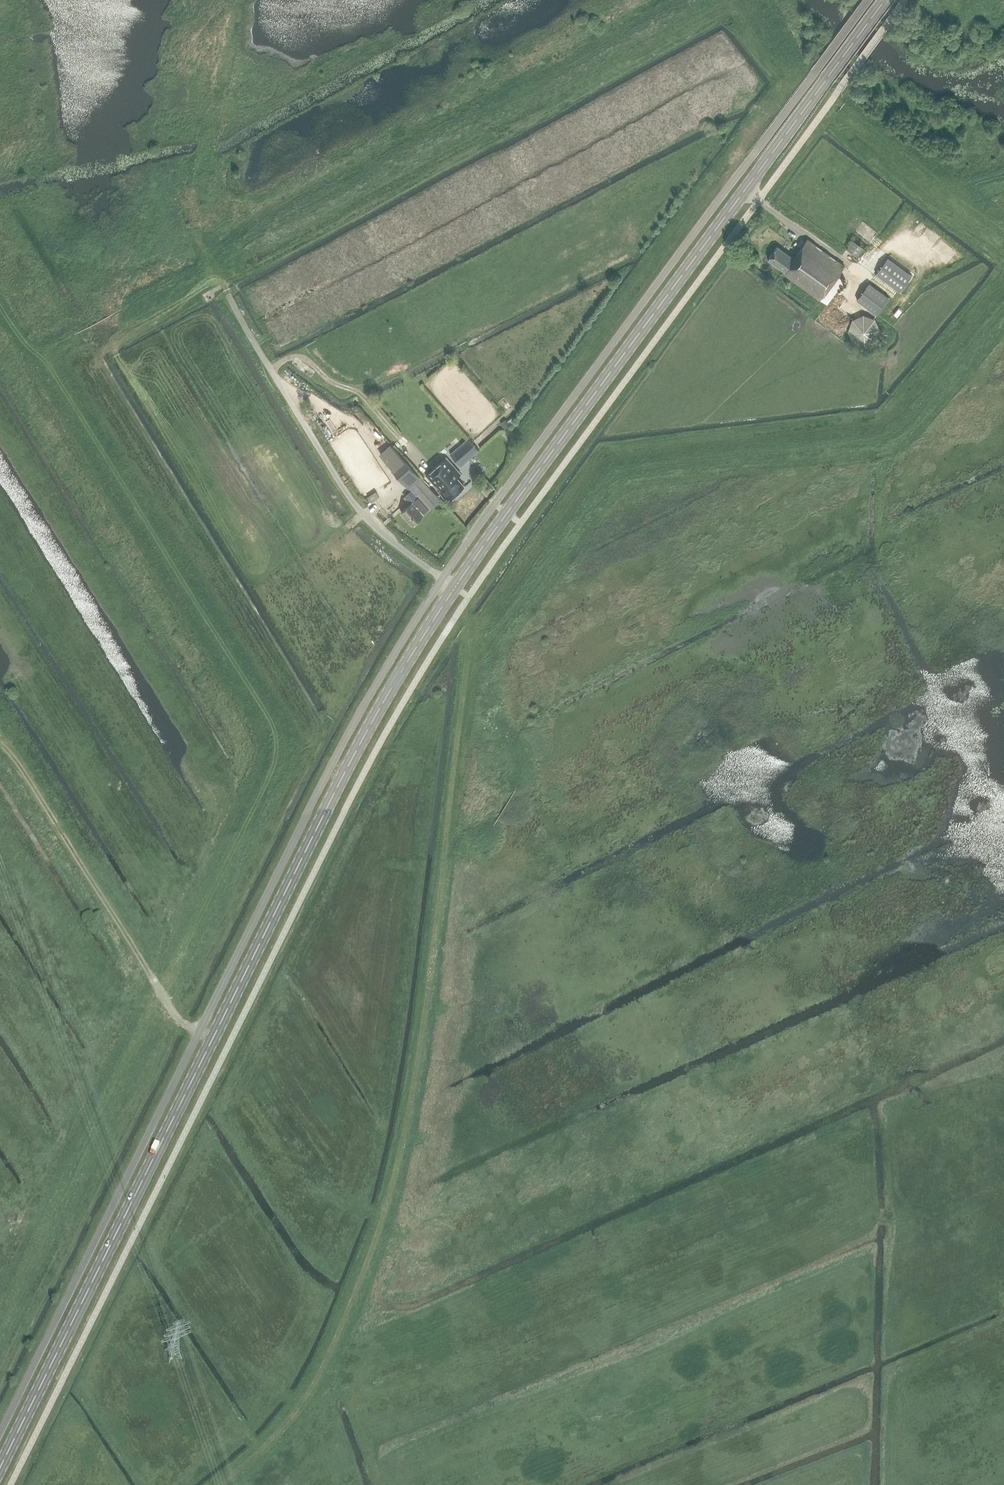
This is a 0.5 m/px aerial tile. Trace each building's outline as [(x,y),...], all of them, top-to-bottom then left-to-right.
[(925,220),(915,234),(923,240),(933,226),(925,220)] [(819,299),(844,265),(807,239),(793,258),(777,246),(768,259),(784,270),(783,272),(819,299)] [(863,247),(852,240),(847,247),(857,255),(863,247)] [(900,291),(912,275),(888,257),(876,274),(900,291)] [(887,296),(869,283),(856,300),(874,313),(887,296)] [(850,332),(853,338),(857,342),(863,344),(869,343),(874,339),(878,334),(878,328),(876,322),(871,318),(865,316),(859,317),(854,320),(851,326),(850,332)] [(333,441),(356,484),(373,475),(375,477),(383,473),(358,426),(346,432),(347,433),(333,441)] [(461,466),(471,457),(479,450),(468,438),(450,454),(461,466)] [(417,498),(412,502),(401,511),(412,523),(423,514),(440,499),(392,446),(381,455),(408,487),(417,498)] [(464,486),(456,478),(460,474),(446,457),(426,475),(435,485),(436,484),(441,490),(438,492),(443,498),(448,494),(451,497),(464,486)] [(377,490),(368,496),(372,501),(380,495),(377,490)]
